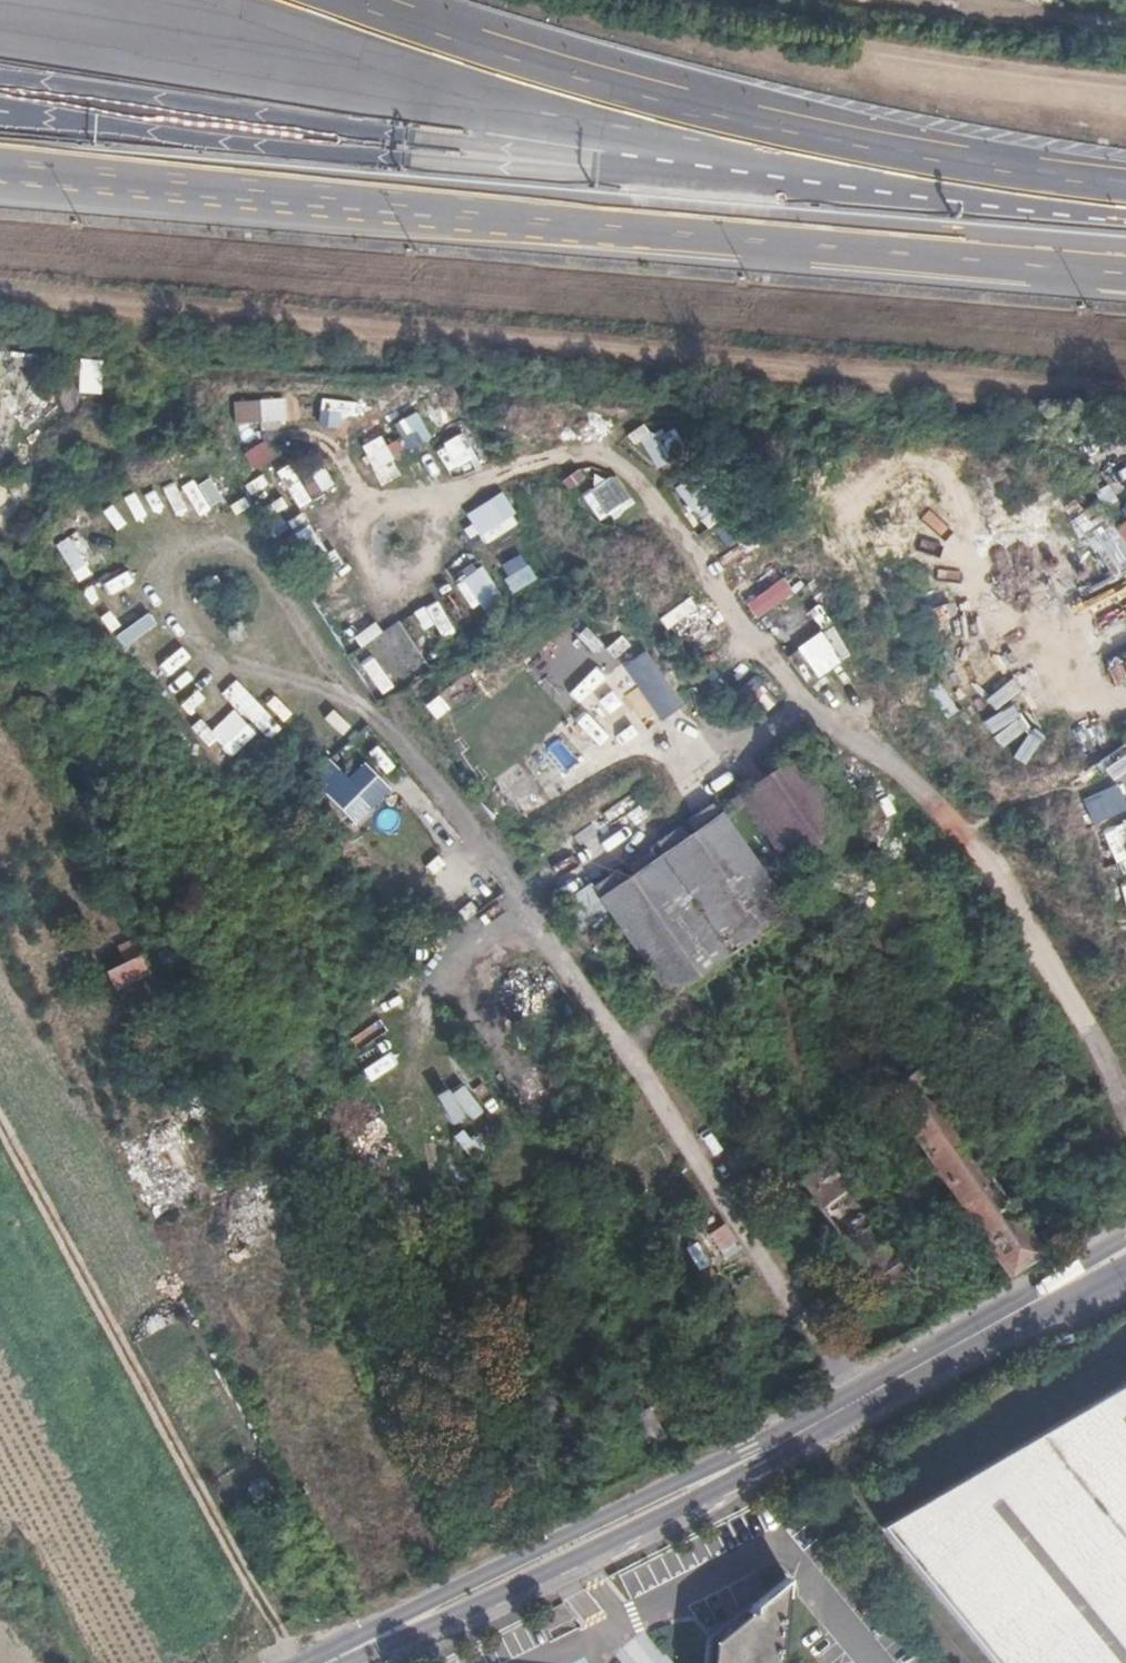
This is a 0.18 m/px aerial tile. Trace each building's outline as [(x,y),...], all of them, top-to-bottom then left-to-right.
[(394,425),(408,450),(431,437),(418,412),(394,425)] [(433,444),(445,472),(476,460),(465,431),(433,444)] [(362,473),(393,460),(383,435),(351,449),(362,473)] [(261,443),(242,451),(250,469),(269,461),(261,443)] [(294,506),(333,489),(315,449),(276,467),(294,506)] [(599,521),(632,498),(614,472),(581,495),(599,521)] [(207,475),(182,489),(197,515),(222,501),(207,475)] [(146,489),(133,494),(146,525),(159,520),(146,489)] [(500,491),(465,513),(484,543),(519,520),(500,491)] [(304,513),(289,519),(306,559),(322,552),(304,513)] [(1125,540),(1125,522),(1118,527),(1125,540)] [(1096,542),(1115,572),(1125,565),(1125,559),(1109,533),(1096,542)] [(73,534),(55,541),(70,573),(87,566),(73,534)] [(513,588),(534,578),(521,553),(500,564),(513,588)] [(336,555),(311,567),(324,593),(348,581),(336,555)] [(473,612),(500,598),(481,564),(454,578),(473,612)] [(743,600),(756,618),(792,593),(779,574),(743,600)] [(678,642),(708,621),(689,595),(659,616),(678,642)] [(412,612),(422,630),(433,624),(443,641),(456,633),(436,598),(412,612)] [(343,623),(352,643),(375,633),(366,613),(343,623)] [(799,677),(847,655),(835,630),(788,651),(799,677)] [(613,731),(627,719),(633,727),(657,707),(611,654),(574,685),(613,731)] [(376,690),(402,673),(396,664),(370,681),(376,690)] [(755,674),(732,693),(744,706),(766,687),(755,674)] [(235,678),(221,691),(265,739),(279,727),(235,678)] [(1008,761),(1034,777),(1048,755),(1022,739),(1008,761)] [(323,753),(303,774),(356,825),(390,789),(358,757),(343,772),(323,753)] [(728,801),(795,895),(863,847),(797,753),(728,801)] [(667,997),(790,911),(720,812),(597,897),(591,888),(564,906),(579,928),(605,909),(667,997)] [(1113,831),(1125,847),(1125,821),(1113,831)] [(160,994),(145,965),(138,953),(105,971),(111,983),(134,970),(150,999),(160,994)] [(871,1076),(883,1094),(915,1071),(903,1054),(899,1056),(883,1067),(871,1076)] [(883,1094),(1009,1273),(1042,1253),(937,1102),(915,1071),(883,1094)] [(150,1133),(119,1149),(149,1205),(183,1188),(162,1149),(175,1142),(163,1118),(157,1121),(161,1127),(150,1133)] [(146,1127),(150,1133),(161,1127),(157,1121),(146,1127)] [(183,1188),(196,1181),(175,1142),(162,1149),(183,1188)] [(798,1180),(872,1289),(899,1271),(825,1162),(798,1180)] [(285,1222),(259,1176),(211,1203),(237,1249),(285,1222)] [(707,1233),(722,1255),(737,1244),(723,1223),(707,1233)] [(699,1241),(687,1246),(697,1270),(709,1265),(699,1241)] [(881,1526),(993,1662),(1125,1662),(1125,1383),(881,1526)] [(634,1417),(649,1442),(664,1433),(650,1408),(634,1417)] [(788,1577),(753,1605),(752,1612),(746,1611),(711,1640),(708,1662),(780,1662),(788,1577)] [(571,1615),(563,1601),(541,1613),(549,1627),(571,1615)]
